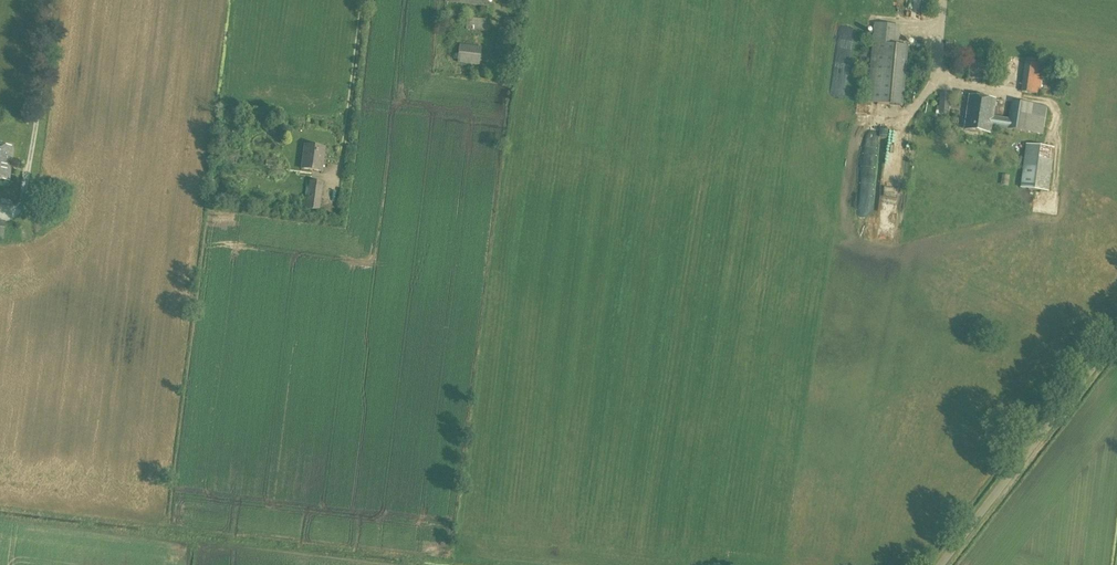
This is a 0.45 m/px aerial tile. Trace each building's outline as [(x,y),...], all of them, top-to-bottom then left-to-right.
[(909,15),(921,16),(923,0),(911,0),(909,15)] [(484,32),(485,20),(467,18),(465,30),(484,32)] [(902,106),(908,47),(898,46),(900,26),(875,24),(868,103),(902,106)] [(498,33),(496,42),(511,44),(513,35),(498,33)] [(479,66),(481,48),(459,45),(457,63),(479,66)] [(1040,95),(1045,62),(1026,59),(1022,92),(1040,95)] [(937,107),(937,114),(949,115),(950,94),(941,93),(940,107),(937,107)] [(1009,120),(994,117),(997,100),(970,96),(964,130),(992,134),(993,127),(1043,135),(1047,108),(1012,102),(1009,120)] [(322,172),(325,148),(305,145),(301,169),(322,172)] [(1049,192),(1055,148),(1026,145),(1020,188),(1049,192)] [(11,148),(0,147),(0,180),(10,181),(12,163),(10,163),(11,148)] [(863,203),(873,203),(874,151),(864,151),(863,203)] [(320,212),(323,182),(309,181),(307,198),(304,198),(302,210),(320,212)] [(55,203),(56,193),(29,190),(28,200),(55,203)]
